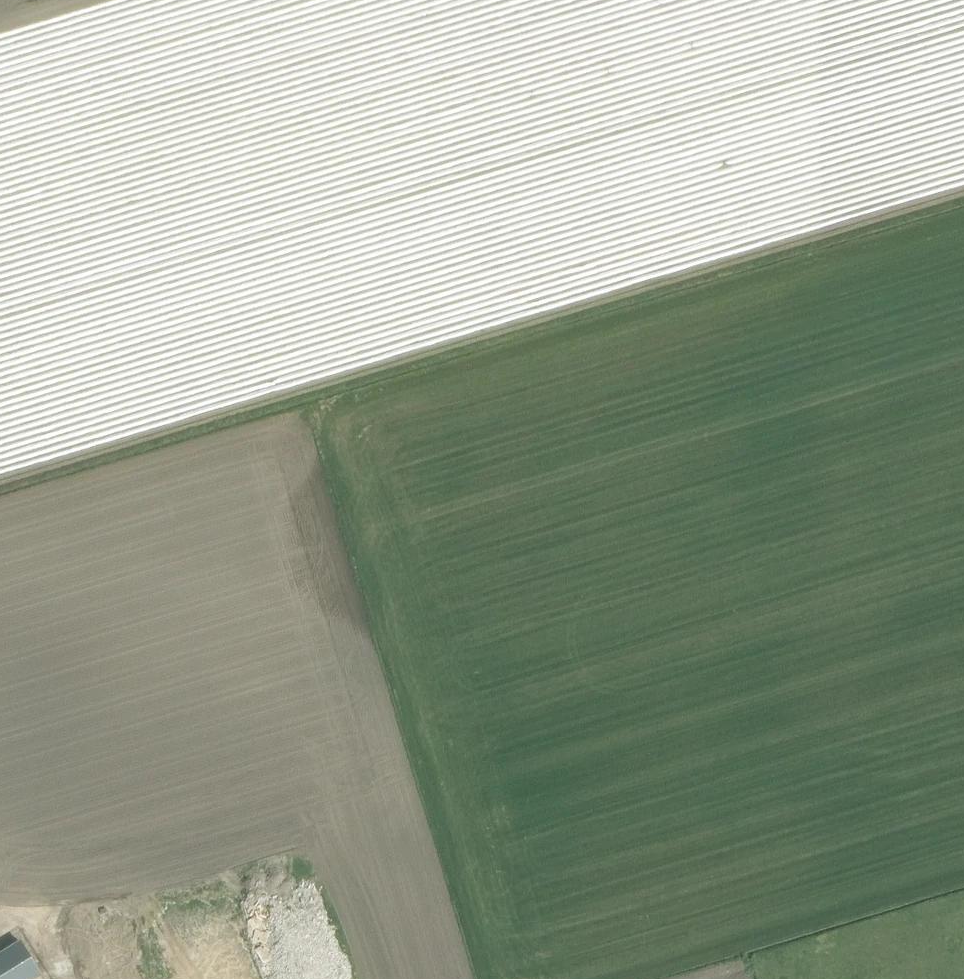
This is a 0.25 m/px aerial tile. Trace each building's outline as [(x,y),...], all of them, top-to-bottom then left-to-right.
[(0,953),(0,978),(34,978),(40,975),(19,941),(0,953)]
